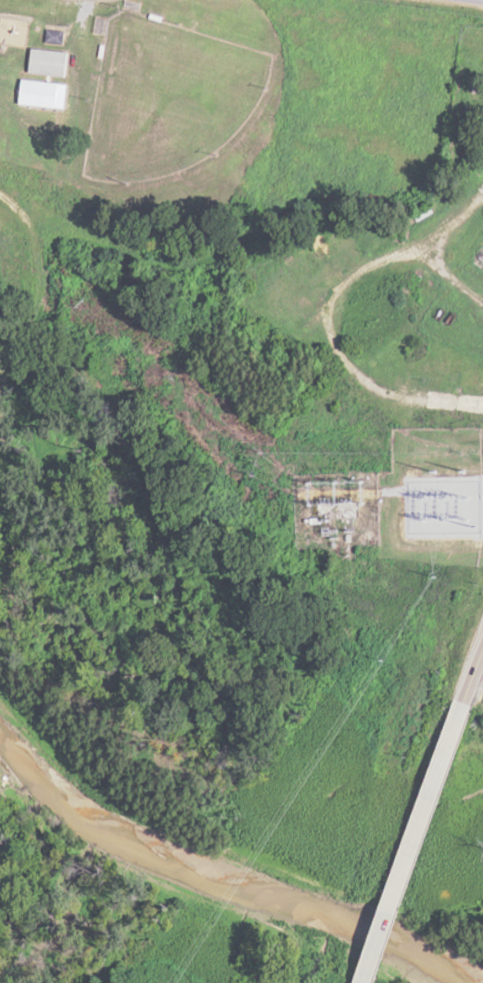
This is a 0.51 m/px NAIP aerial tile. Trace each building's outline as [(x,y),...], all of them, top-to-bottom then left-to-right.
[(49,42),(65,42),(65,30),(49,30),(49,42)] [(71,51),(34,47),(31,73),(68,77),(71,51)] [(433,212),(429,205),(414,214),(418,220),(433,212)]
